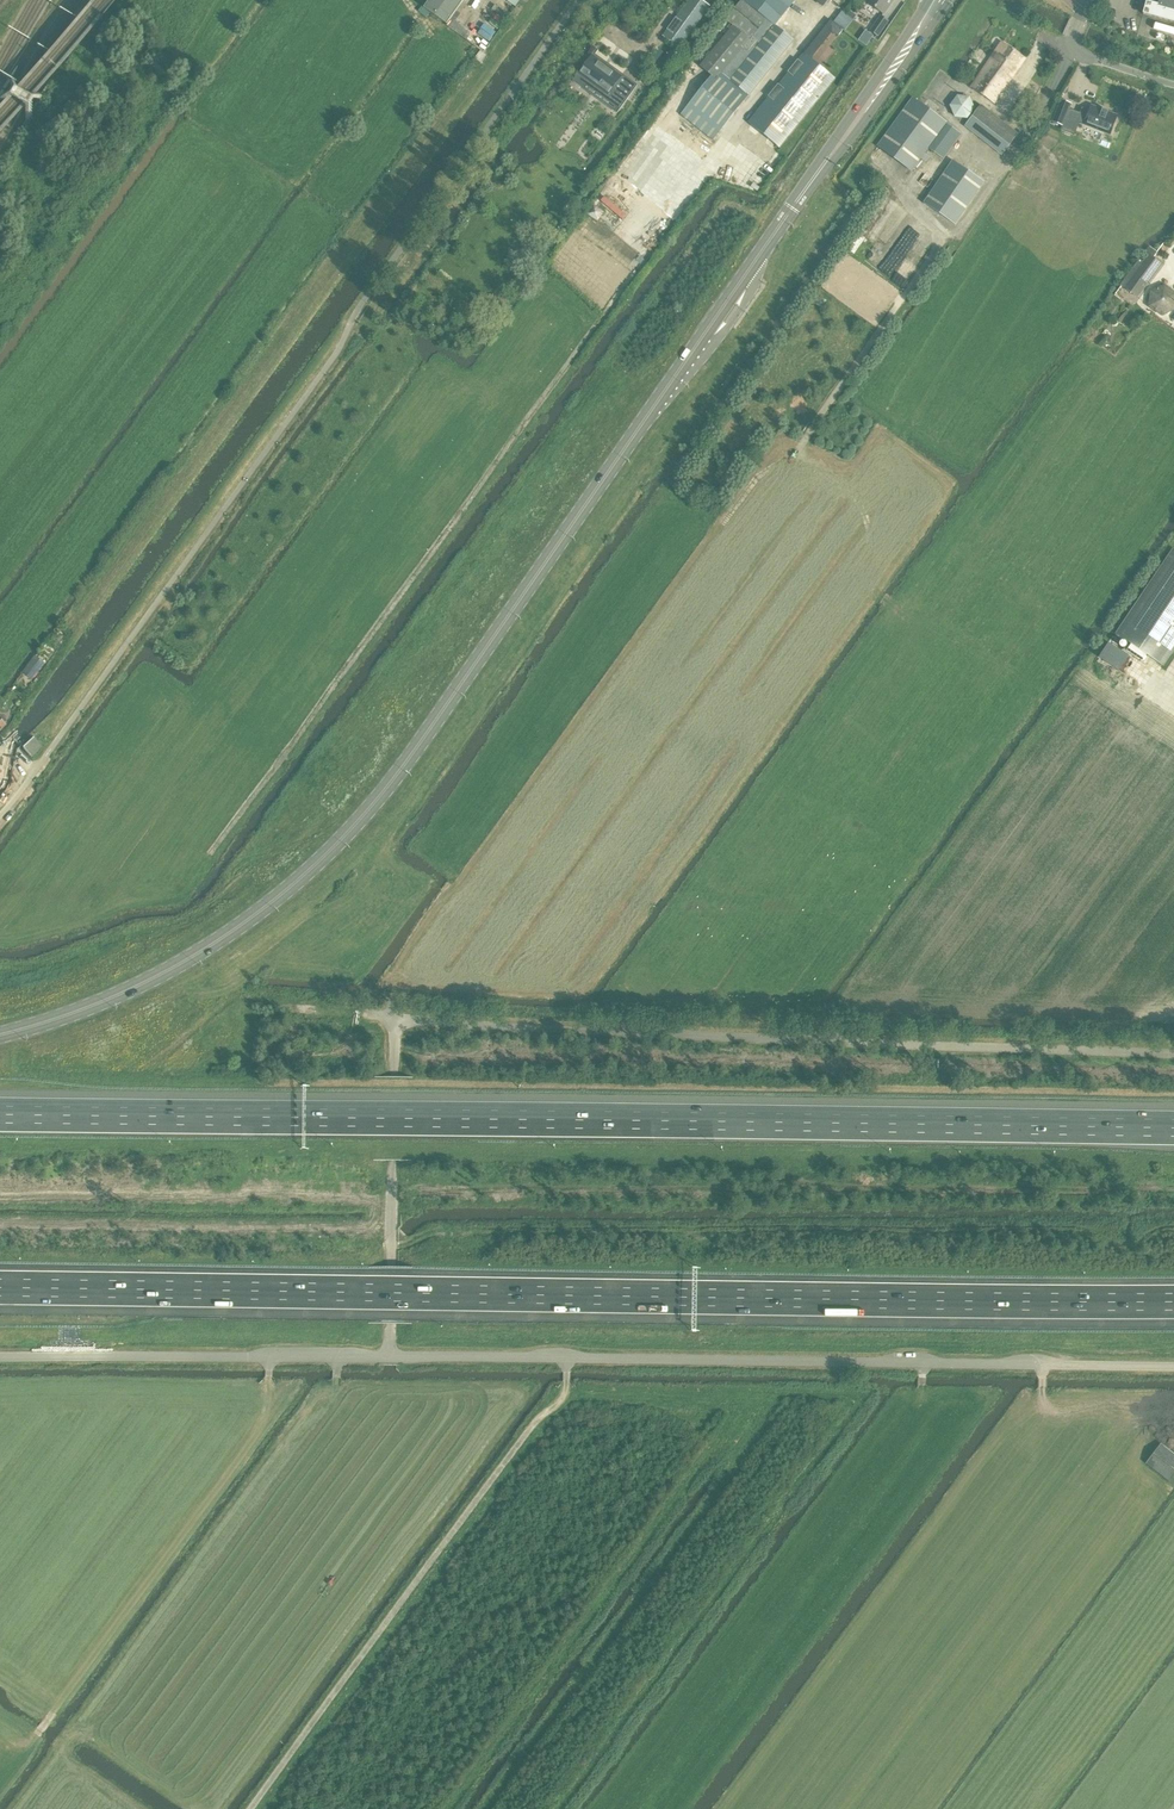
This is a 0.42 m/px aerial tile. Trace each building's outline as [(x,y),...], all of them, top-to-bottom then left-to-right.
[(464,0),(428,0),(423,8),(446,24),(464,0)] [(709,6),(701,0),(689,0),(663,36),(680,48),(709,6)] [(791,0),(742,0),(726,20),(733,26),(751,40),(767,20),(772,24),(791,0)] [(893,0),(869,0),(867,3),(883,13),(893,0)] [(1159,5),(1148,2),(1144,14),(1173,23),(1173,0),(1160,0),(1159,5)] [(844,31),(853,20),(842,11),(833,23),(843,30),(844,31)] [(877,36),(887,21),(881,16),(871,32),(877,36)] [(715,80),(709,87),(706,84),(687,106),(719,132),(737,110),(736,109),(793,40),(774,25),(772,28),(770,25),(754,45),(750,41),(751,40),(733,26),(699,67),(715,80)] [(994,103),(1025,59),(1002,43),(970,88),(994,103)] [(780,147),(835,79),(804,54),(748,122),(780,147)] [(573,82),(616,113),(636,87),(593,55),(573,82)] [(946,123),(946,122),(913,98),(878,146),(911,171),(928,148),(943,158),(961,134),(946,123)] [(1071,104),(1061,100),(1052,122),(1063,126),(1071,104)] [(1002,155),(1018,135),(981,105),(964,126),(1002,155)] [(1110,134),(1117,116),(1091,106),(1090,111),(1081,108),(1075,124),(1084,127),(1085,125),(1110,134)] [(984,182),(952,160),(923,203),(955,225),(984,182)] [(1153,258),(1157,252),(1150,247),(1146,253),(1149,255),(1142,264),(1139,261),(1122,284),(1138,296),(1162,264),(1153,258)] [(1165,284),(1150,290),(1148,307),(1162,316),(1173,311),(1173,290),(1165,284)] [(1173,548),(1116,634),(1128,643),(1123,650),(1145,665),(1150,657),(1163,666),(1173,649),(1173,549),(1173,548)] [(32,679),(44,663),(35,656),(23,673),(32,679)] [(32,756),(42,746),(34,737),(23,746),(24,747),(24,748),(30,755),(31,754),(32,756)] [(1173,1473),(1173,1455),(1160,1445),(1145,1464),(1168,1481),(1173,1473)]
